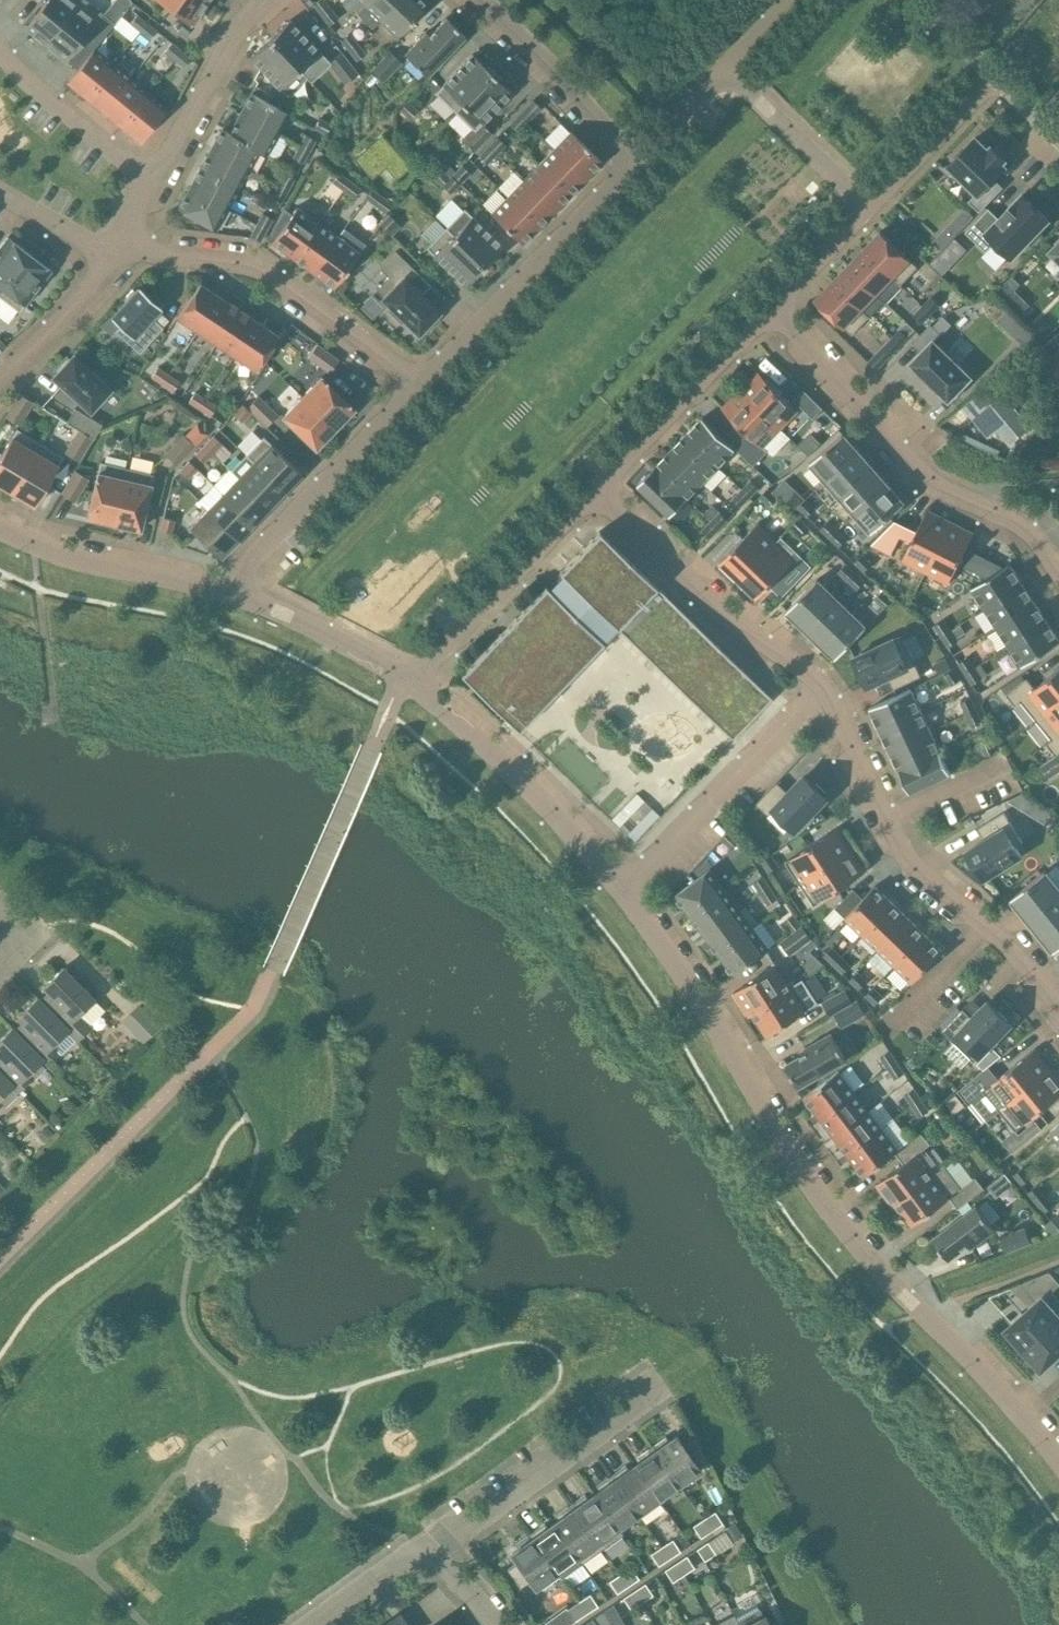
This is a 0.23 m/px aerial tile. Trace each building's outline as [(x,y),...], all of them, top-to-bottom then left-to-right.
[(27,26),(47,42),(81,0),(48,0),(27,26)] [(47,42),(67,59),(84,38),(96,47),(115,23),(104,14),(88,0),(81,0),(47,42)] [(208,1),(207,0),(160,0),(193,22),(208,1)] [(322,14),(331,8),(325,0),(319,0),(314,4),(322,14)] [(357,12),(372,26),(373,28),(381,20),(400,0),(369,0),(365,5),(357,12)] [(381,20),(398,36),(428,5),(423,0),(400,0),(381,20)] [(339,18),(331,8),(322,14),(330,25),(339,18)] [(131,23),(141,31),(148,23),(138,15),(131,23)] [(465,36),(447,18),(430,35),(427,32),(405,54),(427,76),(465,36)] [(290,20),(270,38),(300,70),(320,51),(290,20)] [(158,31),(148,23),(141,31),(151,39),(158,31)] [(350,50),(358,43),(350,33),(342,40),(350,50)] [(270,38),(251,57),(280,89),(286,95),(306,76),(300,70),(270,38)] [(165,51),(159,58),(169,66),(175,59),(182,51),(172,42),(165,51)] [(358,43),(350,50),(357,60),(366,54),(358,43)] [(68,81),(87,97),(113,64),(94,49),(68,81)] [(182,51),(175,59),(185,67),(192,59),(182,51)] [(402,61),(391,51),(372,70),(383,81),(402,61)] [(358,74),(342,53),(330,62),(346,83),(358,74)] [(456,112),(493,73),(473,54),(436,93),(456,112)] [(113,64),(87,97),(104,111),(130,78),(113,64)] [(513,92),(493,73),(456,112),(474,130),(464,141),(474,151),(492,132),(483,123),(513,92)] [(121,125),(148,93),(130,78),(104,111),(121,125)] [(167,108),(148,93),(121,125),(140,140),(167,108)] [(241,113),(279,134),(290,114),(252,93),(241,113)] [(418,110),(408,101),(401,109),(410,118),(418,110)] [(529,105),(520,114),(528,122),(537,113),(541,108),(533,101),(529,105)] [(241,113),(230,132),(230,133),(260,150),(260,151),(267,155),(279,134),(241,113)] [(520,114),(511,123),(519,131),(528,122),(520,114)] [(332,124),(320,118),(315,127),(327,134),(332,124)] [(211,148),(250,169),(260,151),(260,150),(230,133),(230,132),(223,128),(211,148)] [(554,148),(586,178),(602,161),(571,131),(554,148)] [(300,146),(310,151),(316,140),(306,134),(300,146)] [(498,137),(489,146),(497,154),(506,145),(498,137)] [(970,201),(980,211),(1000,190),(991,181),(1006,166),(1003,163),(1006,160),(992,146),(989,149),(976,137),(949,165),(977,193),(970,201)] [(310,151),(300,146),(294,157),(304,162),(310,151)] [(497,154),(489,146),(480,156),(488,163),(497,154)] [(239,189),(250,169),(211,148),(201,168),(239,189)] [(570,194),(586,178),(554,148),(539,164),(570,194)] [(440,168),(432,176),(442,185),(449,177),(455,171),(445,162),(440,168)] [(539,164),(523,180),(555,210),(570,194),(539,164)] [(471,173),(463,165),(453,175),(461,182),(471,173)] [(228,208),(239,189),(201,168),(190,187),(228,208)] [(344,190),(351,181),(340,173),(334,182),(344,190)] [(279,185),(288,190),(294,179),(285,174),(279,185)] [(460,184),(452,176),(443,185),(451,193),(460,184)] [(508,196),(539,226),(555,210),(523,180),(508,196)] [(351,181),(344,190),(354,197),(361,188),(351,181)] [(282,202),(288,190),(279,185),(272,196),(282,202)] [(217,229),(228,208),(190,187),(179,208),(217,229)] [(966,232),(987,251),(996,241),(1012,257),(1049,219),(1024,195),(1011,207),(1010,206),(999,218),(989,208),(966,232)] [(393,203),(382,196),(375,205),(386,212),(393,203)] [(523,243),(539,226),(508,196),(492,213),(523,243)] [(298,207),(272,242),(294,258),(320,223),(298,207)] [(465,208),(446,227),(454,235),(453,235),(484,265),(504,246),(472,216),(465,208)] [(963,209),(934,238),(942,246),(971,217),(963,209)] [(257,224),(267,230),(273,218),(263,213),(257,224)] [(390,214),(380,224),(388,232),(398,222),(390,214)] [(320,223),(294,258),(312,271),(338,236),(320,223)] [(267,230),(257,224),(251,236),(261,241),(267,230)] [(446,227),(427,247),(465,285),(484,265),(453,235),(454,235),(446,227)] [(338,236),(312,271),(334,287),(360,252),(352,246),(357,239),(343,228),(338,236)] [(881,231),(864,249),(901,284),(902,284),(918,266),(881,231)] [(30,253),(9,236),(0,248),(0,293),(30,253)] [(967,249),(955,237),(954,237),(942,250),(930,263),(942,274),(967,249)] [(864,249),(849,265),(878,293),(878,294),(885,301),(887,303),(904,286),(902,284),(901,284),(864,249)] [(419,273),(396,251),(380,268),(389,276),(376,290),(393,306),(389,310),(402,323),(406,319),(419,331),(422,328),(426,332),(439,319),(435,315),(438,312),(408,283),(419,273)] [(30,253),(0,293),(0,296),(20,311),(25,304),(25,305),(52,270),(30,253)] [(849,265),(833,281),(863,309),(871,316),(885,301),(878,294),(878,293),(849,265)] [(1005,299),(1014,290),(1020,284),(1013,277),(998,292),(1005,299)] [(833,281),(816,299),(853,334),(871,316),(863,309),(833,281)] [(198,331),(221,297),(201,283),(178,317),(198,331)] [(162,307),(139,286),(136,290),(134,288),(124,299),(126,301),(112,317),(121,325),(116,330),(141,353),(164,327),(153,317),(162,307)] [(932,296),(924,306),(932,313),(940,304),(932,296)] [(198,331),(217,343),(240,309),(221,297),(198,331)] [(932,313),(924,306),(915,315),(923,323),(932,313)] [(240,309),(217,343),(235,355),(258,321),(240,309)] [(944,313),(934,324),(942,332),(953,322),(944,313)] [(258,321),(235,355),(256,369),(279,335),(258,321)] [(913,343),(922,352),(912,363),(926,376),(936,386),(950,399),(954,394),(957,397),(969,384),(966,382),(971,377),(934,341),(941,334),(931,324),(913,343)] [(1036,337),(1023,325),(1014,335),(1027,347),(1036,337)] [(900,346),(909,337),(901,329),(892,338),(900,346)] [(1057,339),(1055,337),(1040,349),(1048,359),(1044,362),(1058,380),(1058,338),(1057,339)] [(900,346),(892,338),(883,347),(891,355),(900,346)] [(339,360),(317,344),(308,356),(330,372),(339,360)] [(71,359),(67,356),(54,370),(58,373),(55,376),(91,409),(109,389),(105,385),(109,381),(95,369),(91,372),(74,356),(71,359)] [(152,376),(163,384),(169,374),(158,367),(152,376)] [(759,371),(741,389),(781,428),(799,410),(759,371)] [(180,382),(169,374),(163,384),(174,391),(180,382)] [(321,377),(303,396),(335,428),(354,408),(321,377)] [(723,408),(747,432),(734,446),(754,465),(769,450),(764,446),(781,428),(741,389),(723,408)] [(1016,399),(1007,389),(993,400),(984,389),(962,408),(971,419),(972,418),(989,437),(998,430),(1010,444),(1030,427),(1011,403),(1016,399)] [(795,400),(814,418),(823,408),(805,390),(795,400)] [(189,401),(200,408),(206,399),(195,392),(189,401)] [(34,401),(20,393),(7,416),(19,424),(34,401)] [(278,415),(259,396),(248,407),(267,426),(278,415)] [(335,428),(303,396),(284,416),(316,447),(335,428)] [(217,406),(206,399),(200,408),(211,416),(217,406)] [(252,412),(244,404),(234,414),(242,422),(252,412)] [(102,424),(76,408),(67,422),(80,429),(93,437),(94,438),(102,424)] [(703,417),(686,435),(719,466),(736,449),(703,417)] [(185,434),(166,454),(177,464),(196,445),(207,433),(196,422),(185,434)] [(12,491),(41,442),(18,428),(0,457),(0,483),(12,491)] [(93,437),(80,429),(66,452),(79,460),(93,437)] [(827,480),(860,451),(844,433),(811,462),(827,480)] [(671,451),(704,482),(719,466),(686,435),(671,451)] [(214,436),(205,445),(213,453),(222,443),(214,436)] [(252,448),(247,454),(254,462),(284,490),(301,472),(264,436),(252,448)] [(41,442),(12,491),(35,505),(64,456),(41,442)] [(204,462),(213,453),(205,445),(196,454),(204,462)] [(655,467),(688,498),(704,482),(671,451),(655,467)] [(842,497),(875,468),(860,451),(827,480),(842,497)] [(234,467),(231,470),(239,478),(268,506),(284,490),(254,462),(247,454),(234,467)] [(198,469),(190,461),(180,470),(188,478),(198,469)] [(114,523),(127,468),(101,462),(88,516),(114,523)] [(671,516),(688,498),(655,467),(647,475),(647,474),(640,481),(641,482),(638,484),(671,516)] [(127,468),(114,523),(141,529),(154,474),(127,468)] [(856,514),(889,485),(875,468),(842,497),(856,514)] [(89,478),(76,470),(62,493),(75,501),(89,478)] [(239,478),(223,494),(253,522),(268,506),(239,478)] [(783,501),(795,488),(785,479),(773,492),(783,501)] [(743,489),(751,497),(760,488),(752,480),(743,489)] [(889,485),(856,514),(873,532),(905,503),(889,485)] [(778,498),(769,488),(761,496),(770,506),(778,498)] [(751,497),(743,489),(734,498),(742,506),(751,497)] [(223,494),(208,510),(238,538),(253,522),(223,494)] [(816,508),(806,499),(799,507),(808,516),(816,508)] [(200,502),(179,524),(198,542),(202,538),(220,556),(238,538),(208,510),(200,502)] [(713,505),(704,514),(712,521),(720,529),(729,520),(721,512),(713,505)] [(903,560),(926,571),(949,526),(951,521),(928,510),(903,560)] [(175,520),(164,517),(161,530),(172,533),(175,520)] [(809,527),(800,518),(792,525),(801,535),(809,527)] [(712,521),(703,530),(711,538),(720,529),(712,521)] [(821,529),(830,538),(838,530),(829,521),(821,529)] [(902,533),(890,528),(896,522),(895,521),(872,544),(891,554),(902,533)] [(1004,567),(967,548),(974,533),(951,521),(949,526),(926,571),(949,583),(960,562),(988,577),(1004,567)] [(743,576),(777,541),(758,523),(721,562),(739,580),(743,576)] [(838,530),(830,538),(840,547),(847,539),(838,530)] [(599,531),(560,572),(461,674),(519,730),(604,642),(617,627),(733,739),(772,698),(599,531)] [(743,576),(739,580),(756,597),(758,598),(771,585),(783,596),(812,566),(800,554),(795,559),(777,541),(743,576)] [(873,563),(863,554),(855,562),(865,572),(873,563)] [(972,588),(985,608),(1023,584),(1010,563),(1004,567),(988,577),(972,588)] [(839,572),(848,581),(856,573),(847,564),(839,572)] [(856,573),(848,581),(858,589),(865,582),(856,573)] [(804,626),(834,595),(818,579),(787,610),(804,626)] [(997,627),(1035,602),(1023,584),(985,608),(997,627)] [(893,600),(883,590),(875,598),(885,608),(893,600)] [(820,642),(850,610),(834,595),(804,626),(820,642)] [(997,627),(1009,646),(1047,621),(1035,602),(997,627)] [(850,610),(820,642),(837,658),(867,626),(850,610)] [(935,625),(942,636),(951,630),(944,619),(935,625)] [(1009,646),(1023,666),(1058,642),(1058,639),(1047,621),(1009,646)] [(951,630),(942,636),(949,647),(958,641),(951,630)] [(922,676),(903,635),(876,648),(875,646),(862,651),(864,654),(855,658),(857,661),(854,662),(860,675),(862,673),(868,686),(888,676),(894,689),(922,676)] [(966,674),(975,668),(968,657),(959,663),(966,674)] [(961,679),(954,668),(945,674),(952,685),(961,679)] [(982,678),(975,668),(966,674),(973,684),(982,678)] [(1058,702),(1058,669),(1036,688),(1027,678),(1007,694),(1016,705),(1021,701),(1037,720),(1058,702)] [(881,730),(922,710),(911,688),(870,708),(881,730)] [(962,703),(967,714),(977,709),(972,698),(962,703)] [(1037,720),(1053,739),(1047,744),(1057,755),(1058,753),(1058,702),(1037,720)] [(977,709),(967,714),(972,725),(982,720),(977,709)] [(922,710),(881,730),(890,750),(931,730),(922,710)] [(931,730),(890,750),(900,770),(941,751),(931,730)] [(996,750),(991,738),(981,743),(986,755),(996,750)] [(951,773),(941,751),(900,770),(905,780),(904,781),(908,789),(909,789),(910,792),(951,773)] [(1041,766),(1049,778),(1058,771),(1058,755),(1041,766)] [(815,785),(805,776),(789,792),(778,781),(757,803),(769,815),(775,809),(796,830),(827,797),(825,795),(826,793),(816,783),(815,785)] [(1037,803),(1027,796),(1013,803),(1030,814),(1037,803)] [(619,825),(631,812),(625,806),(612,819),(619,825)] [(1023,842),(1005,812),(979,828),(987,840),(967,852),(975,863),(972,864),(980,876),(982,875),(984,878),(992,873),(993,875),(1005,868),(1003,866),(1022,854),(1017,846),(1023,842)] [(647,828),(641,821),(629,834),(635,840),(647,828)] [(848,852),(852,850),(838,828),(786,862),(801,883),(848,852)] [(723,839),(732,848),(740,840),(730,831),(723,839)] [(866,871),(852,850),(848,852),(801,883),(815,905),(866,871)] [(779,865),(772,854),(762,860),(770,872),(779,865)] [(727,891),(711,869),(676,895),(692,917),(727,891)] [(1026,916),(1058,889),(1058,887),(1046,870),(1012,898),(1026,916)] [(771,887),(764,876),(755,882),(762,893),(771,887)] [(845,917),(863,934),(893,903),(876,885),(864,898),(845,917)] [(762,893),(769,904),(778,898),(771,887),(762,893)] [(845,917),(864,898),(854,889),(836,907),(845,917)] [(1026,916),(1040,933),(1058,918),(1058,889),(1026,916)] [(692,917),(705,935),(740,909),(727,891),(692,917)] [(863,934),(879,949),(909,918),(893,903),(863,934)] [(718,953),(753,927),(740,909),(705,935),(718,953)] [(794,932),(803,925),(795,914),(786,921),(794,932)] [(879,949),(895,965),(925,934),(909,918),(879,949)] [(1040,933),(1055,951),(1058,948),(1058,918),(1040,933)] [(791,954),(812,938),(803,926),(781,942),(791,954)] [(718,953),(735,975),(770,949),(753,927),(718,953)] [(925,934),(895,965),(913,982),(943,951),(925,934)] [(834,964),(842,956),(833,947),(825,955),(834,964)] [(842,956),(834,964),(844,973),(851,965),(842,956)] [(791,987),(776,964),(735,992),(750,1015),(754,1013),(753,1012),(791,987)] [(49,990),(40,999),(39,1000),(68,1028),(78,1038),(90,1026),(78,1014),(94,998),(84,987),(84,986),(84,984),(84,983),(84,981),(83,980),(82,979),(81,978),(80,977),(78,977),(77,977),(75,977),(74,977),(63,967),(45,985),(49,990)] [(868,981),(858,972),(850,980),(860,989),(868,981)] [(754,1013),(768,1035),(819,1002),(804,978),(791,987),(753,1012),(754,1013)] [(884,996),(874,987),(866,995),(876,1004),(884,996)] [(854,1002),(847,989),(823,1002),(831,1015),(835,1013),(854,1002)] [(39,1000),(40,999),(38,997),(19,1015),(24,1020),(14,1029),(14,1030),(42,1058),(42,1059),(43,1060),(56,1048),(62,1054),(77,1039),(78,1038),(68,1028),(39,1000)] [(835,1013),(842,1027),(866,1013),(858,1000),(854,1002),(835,1013)] [(1011,1023),(989,1001),(974,1017),(963,1008),(943,1029),(975,1060),(1011,1023)] [(161,1026),(138,1003),(121,1020),(144,1043),(161,1026)] [(14,1029),(12,1027),(0,1039),(0,1071),(12,1084),(18,1090),(30,1078),(27,1074),(42,1059),(42,1058),(14,1030),(14,1029)] [(833,1032),(806,1048),(808,1051),(787,1063),(800,1086),(848,1059),(833,1032)] [(993,1047),(978,1063),(985,1069),(989,1066),(994,1062),(1002,1055),(993,1047)] [(1052,1068),(1037,1049),(1035,1048),(999,1078),(989,1066),(985,1069),(959,1090),(970,1104),(985,1092),(1000,1110),(1048,1071),(1052,1068)] [(898,1062),(891,1051),(882,1057),(889,1068),(898,1062)] [(889,1068),(896,1078),(905,1072),(898,1062),(889,1068)] [(1052,1068),(1048,1071),(1000,1110),(1016,1130),(1058,1095),(1058,1077),(1052,1068)] [(856,1092),(840,1070),(805,1096),(822,1118),(856,1092)] [(12,1084),(0,1071),(0,1096),(12,1084)] [(922,1099),(915,1088),(906,1094),(913,1105),(922,1099)] [(870,1110),(856,1092),(822,1118),(835,1136),(870,1110)] [(913,1105),(920,1116),(929,1110),(922,1099),(913,1105)] [(848,1154),(883,1128),(870,1110),(835,1136),(848,1154)] [(1035,1120),(1019,1134),(1025,1142),(1042,1128),(1035,1120)] [(848,1154),(865,1176),(900,1150),(883,1128),(848,1154)] [(941,1168),(926,1147),(931,1143),(923,1133),(897,1153),(904,1163),(877,1184),(894,1206),(897,1204),(897,1203),(942,1169),(941,1168)] [(941,1168),(942,1169),(897,1203),(897,1204),(913,1225),(950,1197),(959,1208),(985,1188),(976,1177),(961,1188),(945,1165),(941,1168)] [(1032,1177),(1023,1167),(1014,1174),(1023,1184),(1032,1177)] [(1029,1192),(1037,1202),(1046,1195),(1037,1185),(1029,1192)] [(1054,1205),(1046,1195),(1037,1202),(1045,1212),(1054,1205)] [(934,1237),(949,1258),(969,1244),(971,1248),(996,1229),(977,1204),(934,1237)] [(1047,1223),(1054,1233),(1058,1231),(1058,1213),(1047,1223)] [(1001,1237),(1007,1252),(1032,1242),(1026,1227),(1001,1237)] [(1058,1318),(1058,1298),(1053,1290),(1058,1285),(1058,1281),(1050,1272),(1022,1283),(1038,1301),(1007,1329),(1025,1349),(1058,1318)] [(1042,1368),(1058,1353),(1058,1318),(1025,1349),(1042,1368)] [(666,1436),(651,1446),(678,1484),(700,1469),(702,1467),(701,1466),(707,1462),(696,1439),(696,1438),(684,1447),(678,1438),(676,1436),(678,1435),(678,1434),(669,1440),(666,1436)] [(636,1468),(658,1498),(678,1484),(651,1446),(637,1457),(642,1464),(636,1468)] [(638,1513),(658,1498),(636,1468),(631,1472),(626,1465),(611,1475),(638,1513)] [(618,1528),(619,1527),(638,1513),(611,1475),(596,1486),(601,1493),(596,1497),(618,1528)] [(570,1504),(603,1549),(624,1534),(619,1527),(618,1528),(596,1497),(590,1501),(585,1494),(570,1504)] [(582,1564),(603,1549),(570,1504),(556,1515),(561,1522),(555,1526),(582,1564)] [(704,1518),(712,1530),(723,1523),(715,1511),(704,1518)] [(712,1530),(704,1518),(693,1525),(701,1537),(712,1530)] [(734,1522),(723,1530),(732,1543),(743,1535),(734,1522)] [(530,1533),(557,1571),(562,1578),(582,1564),(555,1526),(550,1530),(545,1523),(530,1533)] [(536,1586),(557,1571),(530,1533),(515,1544),(520,1551),(514,1556),(518,1561),(507,1569),(520,1588),(531,1580),(536,1586)] [(662,1546),(670,1558),(681,1551),(673,1539),(662,1546)] [(716,1553),(708,1541),(697,1548),(705,1560),(716,1553)] [(670,1558),(662,1546),(651,1553),(659,1565),(670,1558)] [(687,1555),(676,1562),(684,1574),(695,1567),(687,1555)] [(673,1582),(684,1574),(676,1562),(665,1570),(673,1582)] [(631,1566),(620,1574),(628,1586),(639,1578),(631,1566)] [(628,1586),(620,1574),(609,1581),(617,1593),(628,1586)] [(645,1583),(634,1590),(642,1602),(653,1595),(645,1583)] [(642,1602),(634,1590),(623,1597),(631,1609),(642,1602)] [(579,1601),(587,1613),(598,1605),(590,1593),(579,1601)] [(587,1613),(579,1601),(567,1609),(575,1621),(587,1613)] [(739,1624),(769,1624),(760,1608),(737,1620),(739,1624)] [(597,1624),(607,1624),(612,1622),(604,1610),(593,1618),(597,1624)] [(737,1620),(735,1616),(719,1624),(739,1624),(737,1620)]
